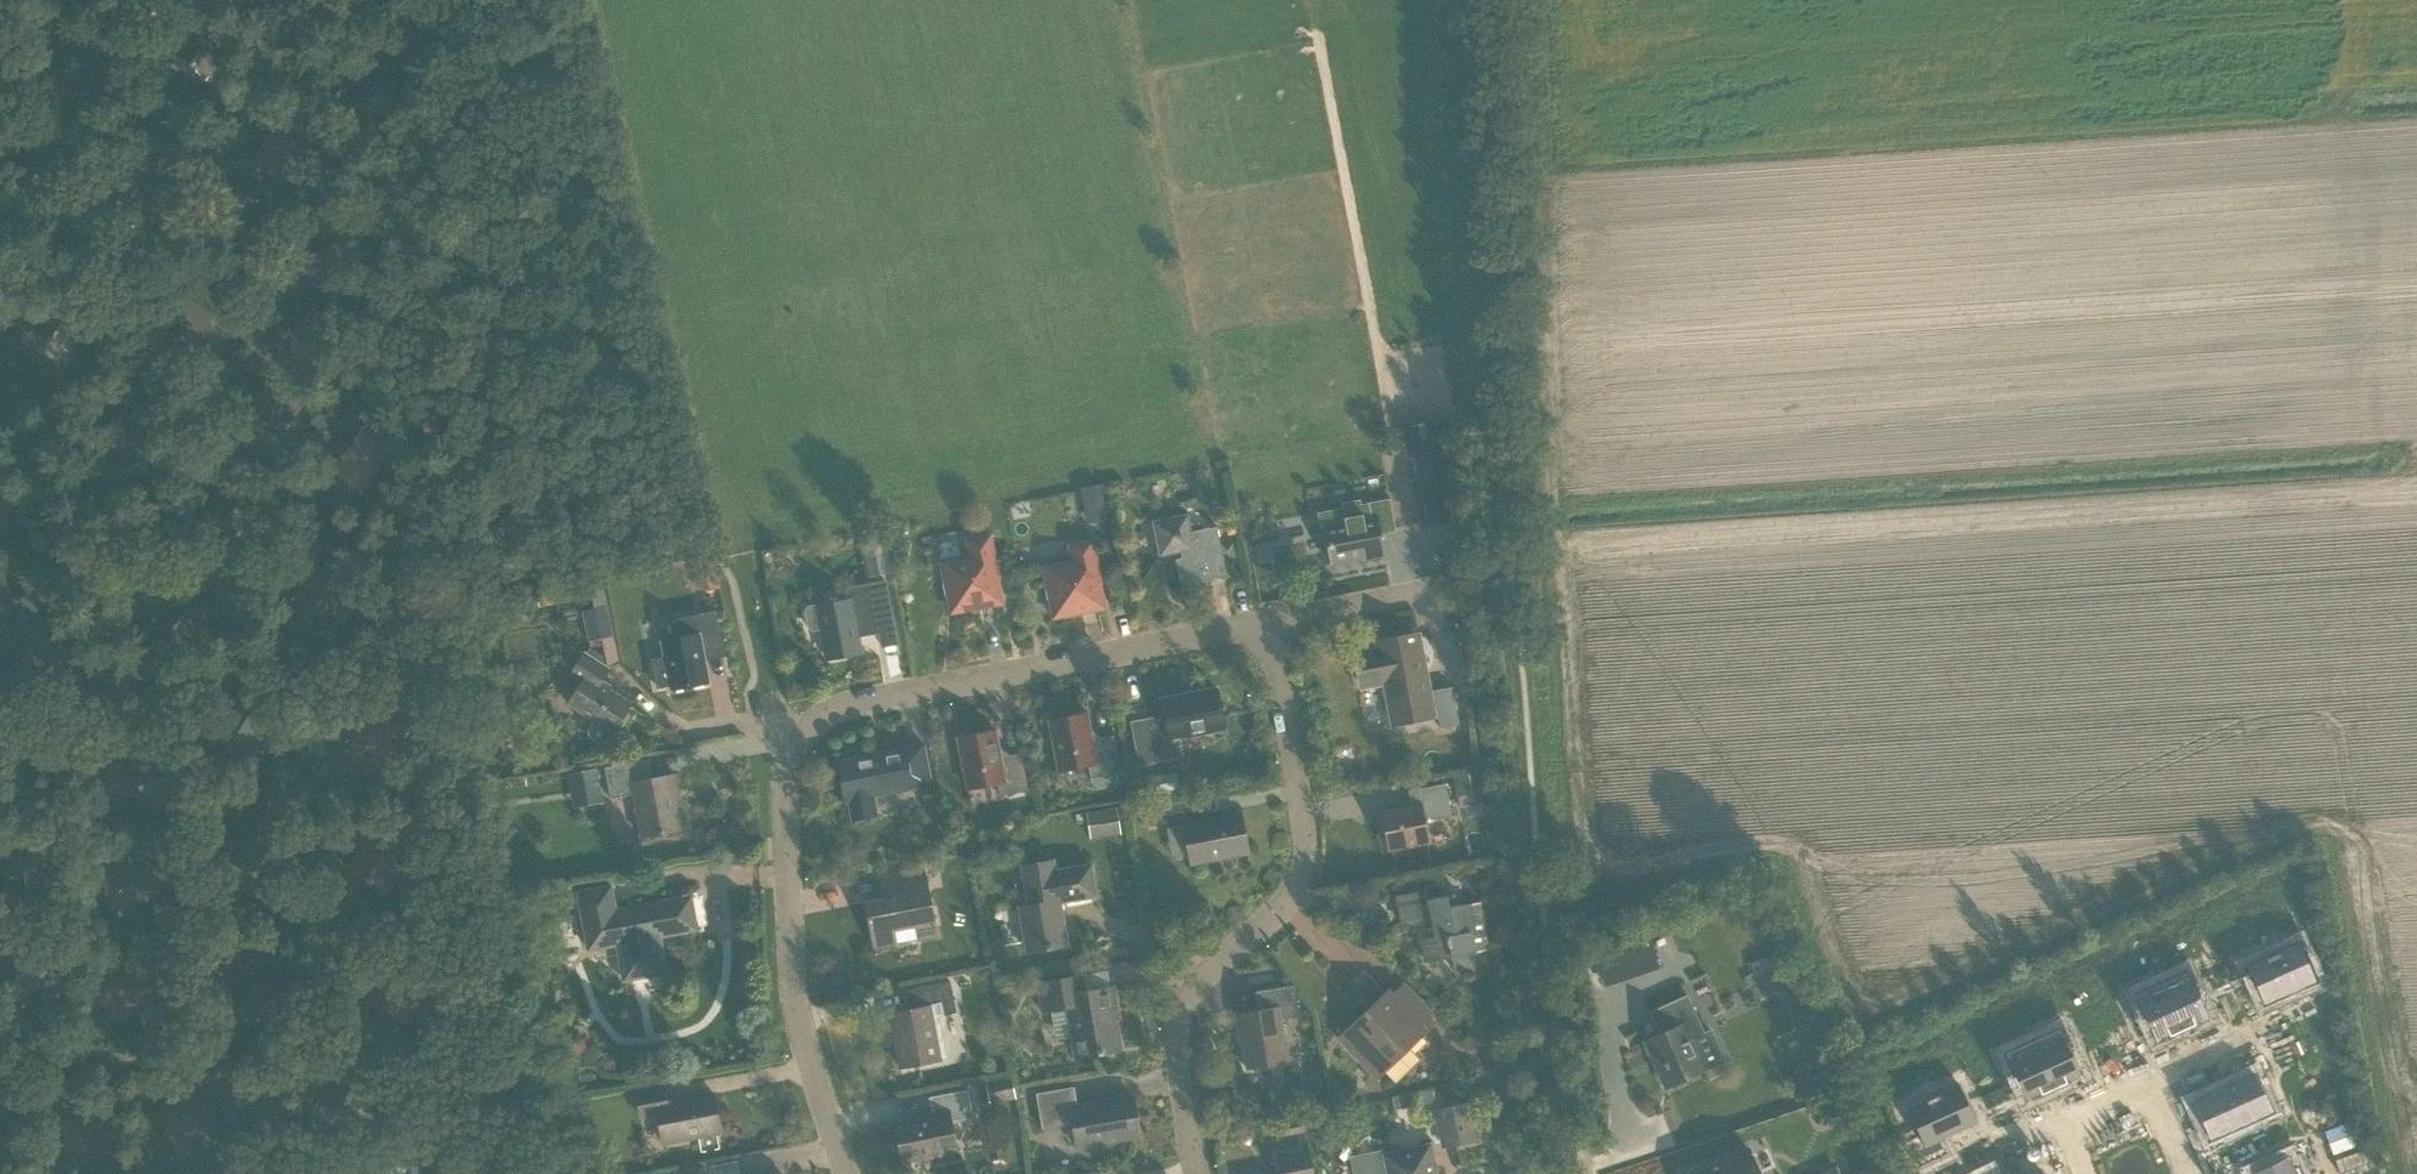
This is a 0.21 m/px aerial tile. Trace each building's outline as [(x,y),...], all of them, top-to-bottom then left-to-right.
[(193,23),(174,53),(209,76),(206,81),(207,81),(230,46),(188,19),(187,20),(193,23)] [(29,334),(30,334),(33,329),(69,350),(87,321),(93,324),(93,323),(50,297),(29,334)] [(112,314),(102,308),(93,323),(93,324),(102,330),(112,314)] [(1108,520),(1101,485),(1086,488),(1093,522),(1108,520)] [(1397,533),(1391,499),(1362,504),(1361,498),(1341,502),(1342,507),(1317,512),(1320,528),(1325,527),(1332,564),(1355,560),(1354,557),(1365,555),(1366,561),(1385,557),(1380,536),(1397,533)] [(1218,527),(1192,532),(1188,515),(1154,522),(1161,556),(1181,552),(1182,558),(1176,559),(1182,591),(1208,586),(1207,581),(1227,577),(1218,527)] [(995,579),(999,578),(991,535),(967,540),(971,559),(944,564),(950,594),(954,593),(957,610),(1000,602),(995,579)] [(1098,584),(1102,583),(1093,540),(1070,545),(1073,564),(1047,569),(1052,599),(1056,598),(1059,615),(1102,607),(1098,584)] [(870,550),(874,574),(889,571),(885,547),(870,550)] [(583,585),(587,606),(607,602),(603,581),(583,585)] [(886,582),(847,590),(849,599),(805,607),(810,631),(823,628),(829,660),(861,654),(855,623),(892,615),(886,582)] [(551,592),(553,605),(577,601),(574,588),(551,592)] [(38,615),(39,614),(45,604),(30,595),(23,605),(38,615)] [(716,612),(677,619),(681,638),(662,642),(665,657),(653,659),(658,688),(670,686),(671,690),(709,682),(703,649),(722,645),(716,612)] [(615,634),(604,635),(608,662),(619,661),(615,634)] [(1418,636),(1378,643),(1380,650),(1356,655),(1362,686),(1364,686),(1363,684),(1385,680),(1392,716),(1430,709),(1432,717),(1433,716),(1418,636)] [(585,653),(573,672),(585,679),(569,704),(594,721),(588,730),(590,738),(599,744),(607,742),(613,733),(632,704),(601,683),(610,669),(585,653)] [(1452,687),(1433,691),(1441,729),(1460,726),(1452,687)] [(1166,721),(1134,727),(1133,722),(1131,722),(1140,766),(1184,758),(1180,738),(1225,729),(1217,689),(1162,699),(1166,721)] [(1089,765),(1092,779),(1120,773),(1113,736),(1093,740),(1088,714),(1050,721),(1059,771),(1089,765)] [(1002,757),(997,732),(958,739),(968,789),(998,783),(1000,796),(1029,791),(1022,753),(1002,757)] [(923,745),(839,762),(846,802),(850,801),(854,820),(877,815),(873,796),(931,785),(923,745)] [(649,759),(605,768),(611,799),(634,794),(642,837),(683,830),(677,795),(680,795),(676,774),(653,779),(649,759)] [(573,807),(603,805),(601,769),(571,770),(573,807)] [(1143,777),(1146,794),(1180,788),(1177,771),(1143,777)] [(1446,784),(1409,791),(1409,792),(1412,791),(1415,806),(1382,812),(1390,850),(1429,843),(1425,822),(1453,816),(1446,784)] [(1356,796),(1360,811),(1378,807),(1374,791),(1356,796)] [(1086,809),(1091,837),(1122,832),(1117,804),(1086,809)] [(1192,864),(1249,853),(1241,814),(1184,825),(1192,864)] [(1092,865),(1056,871),(1054,862),(1022,867),(1029,907),(1020,908),(1027,952),(1068,945),(1061,903),(1097,897),(1092,865)] [(874,948),(897,944),(895,931),(916,927),(918,939),(938,936),(925,870),(880,878),(884,899),(866,903),(874,948)] [(667,973),(661,937),(689,932),(683,898),(616,910),(612,887),(578,893),(589,950),(618,945),(624,981),(667,973)] [(1481,902),(1449,908),(1447,897),(1432,900),(1430,891),(1399,897),(1404,927),(1435,921),(1436,927),(1437,927),(1439,937),(1423,940),(1427,962),(1453,957),(1457,974),(1477,970),(1474,952),(1490,949),(1481,902)] [(2247,966),(2264,1004),(2297,990),(2303,1003),(2328,992),(2321,978),(2316,980),(2299,943),(2247,966)] [(1598,966),(1604,986),(1660,968),(1654,948),(1598,966)] [(57,965),(51,975),(65,985),(72,975),(57,965)] [(2182,1030),(2208,1018),(2187,972),(2161,983),(2182,1030)] [(1085,992),(1082,975),(1039,983),(1044,1012),(1067,1008),(1076,1058),(1122,1050),(1115,1011),(1119,1010),(1115,987),(1085,992)] [(907,990),(911,1009),(887,1014),(891,1035),(894,1034),(901,1068),(942,1060),(934,1017),(957,1013),(951,982),(907,990)] [(2157,1042),(2182,1030),(2161,983),(2136,995),(2157,1042)] [(1294,985),(1255,992),(1259,1011),(1235,1015),(1239,1035),(1242,1035),(1247,1069),(1289,1063),(1281,1020),(1300,1016),(1294,985)] [(1388,994),(1343,1038),(1378,1075),(1423,1031),(1388,994)] [(1705,1034),(1688,995),(1651,1012),(1657,1026),(1642,1032),(1667,1088),(1725,1061),(1712,1031),(1705,1034)] [(2081,1076),(2060,1029),(2033,1042),(2054,1088),(2081,1076)] [(2027,1100),(2054,1088),(2033,1042),(2006,1054),(2027,1100)] [(2210,1140),(2273,1111),(2256,1074),(2269,1068),(2263,1054),(2231,1068),(2237,1082),(2193,1102),(2210,1140)] [(986,1080),(990,1103),(1016,1098),(1012,1075),(986,1080)] [(384,1083),(378,1093),(378,1094),(392,1103),(399,1093),(384,1083)] [(1977,1123),(1959,1085),(1907,1108),(1924,1146),(1912,1151),(1919,1165),(1946,1153),(1940,1140),(1977,1123)] [(1134,1097),(1102,1102),(1103,1105),(1092,1106),(1092,1104),(1078,1106),(1075,1087),(1037,1094),(1043,1129),(1073,1124),(1077,1147),(1085,1146),(1086,1148),(1104,1145),(1103,1143),(1141,1136),(1134,1097)] [(714,1094),(668,1103),(665,1088),(636,1094),(641,1117),(658,1114),(663,1144),(721,1133),(714,1094)] [(968,1091),(930,1098),(933,1115),(919,1117),(919,1120),(898,1124),(906,1162),(958,1152),(952,1122),(974,1118),(968,1091)] [(1442,1148),(1477,1141),(1469,1101),(1434,1108),(1440,1142),(1442,1148)] [(1385,1149),(1350,1157),(1354,1173),(1438,1173),(1433,1149),(1442,1148),(1440,1142),(1386,1153),(1385,1149)] [(1748,1148),(1703,1168),(1699,1167),(1689,1171),(1688,1173),(1760,1173),(1748,1148)] [(1279,1160),(1281,1173),(1314,1173),(1309,1153),(1279,1160)] [(2252,1173),(2302,1173),(2298,1165),(2294,1166),(2289,1156),(2252,1173)] [(1878,1164),(1855,1173),(1882,1173),(1878,1164)]
